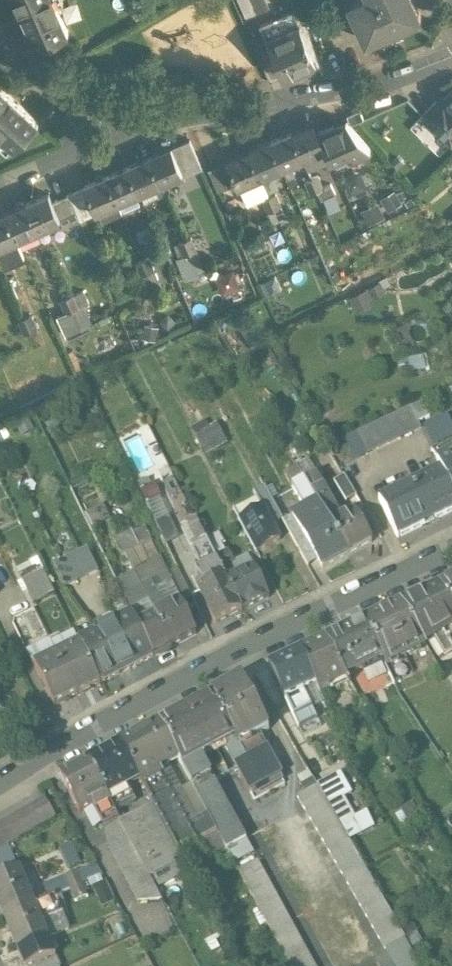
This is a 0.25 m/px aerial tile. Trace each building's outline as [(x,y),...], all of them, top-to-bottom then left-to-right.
[(36,47),(67,33),(53,0),(16,0),(36,47)] [(251,18),(274,9),(271,0),(244,0),(251,18)] [(348,3),(365,42),(421,18),(413,0),(356,0),(348,3)] [(293,10),(260,24),(283,78),(316,64),(293,10)] [(0,88),(0,135),(13,148),(37,122),(0,88)] [(438,105),(435,102),(422,116),(451,143),(451,142),(451,91),(438,105)] [(359,110),(346,116),(350,125),(363,119),(359,110)] [(370,150),(345,120),(344,121),(345,121),(318,133),(325,149),(329,160),(346,153),(348,159),(370,150)] [(313,122),(291,132),(291,133),(302,158),(308,171),(328,163),(323,150),(325,149),(318,133),(313,122)] [(291,133),(270,142),(281,168),(302,158),(291,133)] [(188,140),(176,145),(188,175),(201,169),(188,140)] [(270,142),(248,151),(259,177),(281,168),(270,142)] [(181,174),(170,148),(148,157),(159,183),(181,174)] [(248,151),(226,161),(237,186),(259,177),(248,151)] [(148,157),(127,167),(138,192),(159,183),(148,157)] [(226,161),(207,169),(217,191),(229,186),(231,189),(237,186),(226,161)] [(127,167),(106,176),(117,202),(138,192),(127,167)] [(106,176),(84,185),(95,211),(97,210),(101,221),(121,212),(117,202),(106,176)] [(330,184),(323,187),(318,176),(311,178),(316,191),(320,200),(334,194),(330,184)] [(311,178),(304,181),(310,194),(316,191),(311,178)] [(80,189),(68,194),(79,220),(91,215),(80,189)] [(48,194),(26,204),(37,229),(59,220),(48,194)] [(68,194),(56,200),(67,225),(79,220),(68,194)] [(284,218),(274,195),(268,198),(278,221),(284,218)] [(278,221),(268,198),(261,200),(271,223),(278,221)] [(26,204),(5,213),(16,239),(37,229),(26,204)] [(0,215),(0,246),(16,239),(5,213),(0,215)] [(190,238),(183,240),(189,253),(192,261),(199,258),(190,238)] [(183,240),(177,243),(182,256),(189,253),(183,240)] [(157,280),(148,258),(142,261),(151,282),(157,280)] [(151,282),(142,261),(135,263),(145,287),(152,284),(151,282)] [(218,275),(227,294),(246,286),(237,267),(218,275)] [(157,280),(151,282),(152,284),(155,292),(161,289),(157,280)] [(361,308),(389,290),(383,281),(355,299),(361,308)] [(73,295),(67,297),(72,310),(78,307),(73,295)] [(66,313),(57,317),(65,335),(80,328),(72,310),(67,297),(60,300),(66,313)] [(90,323),(82,306),(78,307),(72,310),(80,328),(90,323)] [(31,315),(25,318),(30,331),(37,328),(31,315)] [(30,331),(25,318),(18,321),(24,333),(30,331)] [(411,407),(356,434),(365,454),(421,427),(411,407)] [(209,452),(233,442),(223,418),(199,428),(209,452)] [(438,462),(443,472),(451,490),(451,455),(438,462)] [(304,462),(295,467),(305,483),(313,478),(304,462)] [(305,483),(295,467),(284,473),(305,511),(307,515),(319,508),(305,483)] [(428,480),(427,478),(394,494),(395,496),(380,503),(397,538),(451,512),(451,490),(443,472),(428,480)] [(353,512),(340,519),(316,476),(313,478),(305,483),(319,508),(346,556),(370,542),(353,512)] [(344,476),(335,482),(346,501),(356,496),(344,476)] [(264,487),(253,493),(263,512),(264,511),(269,522),(270,521),(280,516),(264,487)] [(178,537),(164,510),(170,507),(165,497),(146,506),(155,524),(161,537),(165,544),(178,537)] [(103,508),(88,515),(93,526),(108,519),(103,508)] [(319,508),(307,515),(305,511),(295,516),(306,537),(304,538),(306,541),(322,569),(346,556),(319,508)] [(263,512),(241,524),(256,553),(280,540),(270,521),(269,522),(264,511),(263,512)] [(306,537),(295,516),(283,523),(296,547),(306,541),(304,538),(306,537)] [(197,522),(182,530),(192,549),(206,541),(197,522)] [(155,524),(116,543),(122,556),(161,537),(155,524)] [(206,541),(192,549),(203,571),(206,569),(213,583),(210,584),(208,580),(196,586),(215,625),(242,611),(227,582),(215,559),(206,541)] [(87,550),(54,566),(66,588),(98,572),(87,550)] [(229,552),(215,559),(227,582),(237,577),(232,567),(235,565),(229,552)] [(37,558),(27,563),(30,568),(22,572),(26,579),(44,570),(37,558)] [(237,577),(227,582),(242,611),(268,598),(253,569),(237,577)] [(26,579),(22,581),(27,592),(49,581),(44,570),(26,579)] [(180,575),(170,580),(180,601),(190,596),(180,575)] [(152,584),(142,589),(135,576),(118,584),(132,611),(133,610),(137,619),(139,618),(140,619),(153,612),(156,617),(138,626),(153,657),(196,636),(181,605),(164,614),(162,610),(164,608),(152,584)] [(49,581),(27,592),(33,602),(54,592),(49,581)] [(439,587),(451,610),(451,581),(439,587)] [(439,587),(420,596),(442,633),(442,635),(450,630),(451,629),(451,610),(439,587)] [(442,633),(420,596),(401,605),(424,644),(434,638),(442,633)] [(424,644),(401,605),(365,622),(383,660),(385,665),(425,647),(424,644)] [(38,613),(19,623),(29,643),(49,632),(38,613)] [(133,616),(79,643),(100,684),(153,657),(138,626),(133,616)] [(383,660),(365,622),(325,641),(346,677),(383,660)] [(450,630),(442,635),(451,651),(451,633),(450,630)] [(442,633),(434,638),(445,657),(451,653),(451,651),(442,635),(442,633)] [(346,677),(325,641),(301,652),(317,686),(316,686),(321,695),(336,688),(338,691),(351,685),(346,677)] [(100,684),(79,643),(57,655),(77,696),(100,684)] [(301,652),(270,666),(294,716),(306,710),(299,694),(316,686),(317,686),(301,652)] [(57,655),(34,666),(54,707),(77,696),(57,655)] [(269,730),(243,681),(212,697),(261,788),(282,776),(260,735),(269,730)] [(212,697),(159,725),(179,761),(192,785),(210,776),(200,758),(224,745),(250,793),(261,788),(212,697)] [(306,710),(294,716),(299,727),(305,724),(315,744),(327,738),(312,707),(306,710)] [(159,725),(121,746),(140,782),(143,787),(161,777),(163,776),(160,771),(179,761),(159,725)] [(140,782),(121,746),(89,763),(108,799),(140,782)] [(108,799),(89,763),(61,778),(80,814),(94,807),(105,827),(119,820),(108,799)] [(197,843),(161,777),(143,787),(178,853),(197,843)] [(246,839),(214,780),(195,791),(224,845),(227,850),(246,839)] [(406,940),(317,786),(297,798),(386,950),(406,940)] [(0,827),(0,851),(55,819),(45,801),(0,827)] [(257,862),(239,872),(289,965),(314,965),(257,862)] [(0,879),(0,906),(4,917),(33,905),(19,871),(0,879)] [(78,872),(65,877),(70,890),(83,884),(78,872)] [(83,884),(70,890),(75,902),(88,897),(83,884)] [(4,917),(25,965),(36,965),(55,958),(41,923),(63,915),(55,896),(33,905),(4,917)] [(36,965),(59,965),(55,958),(36,965)]
